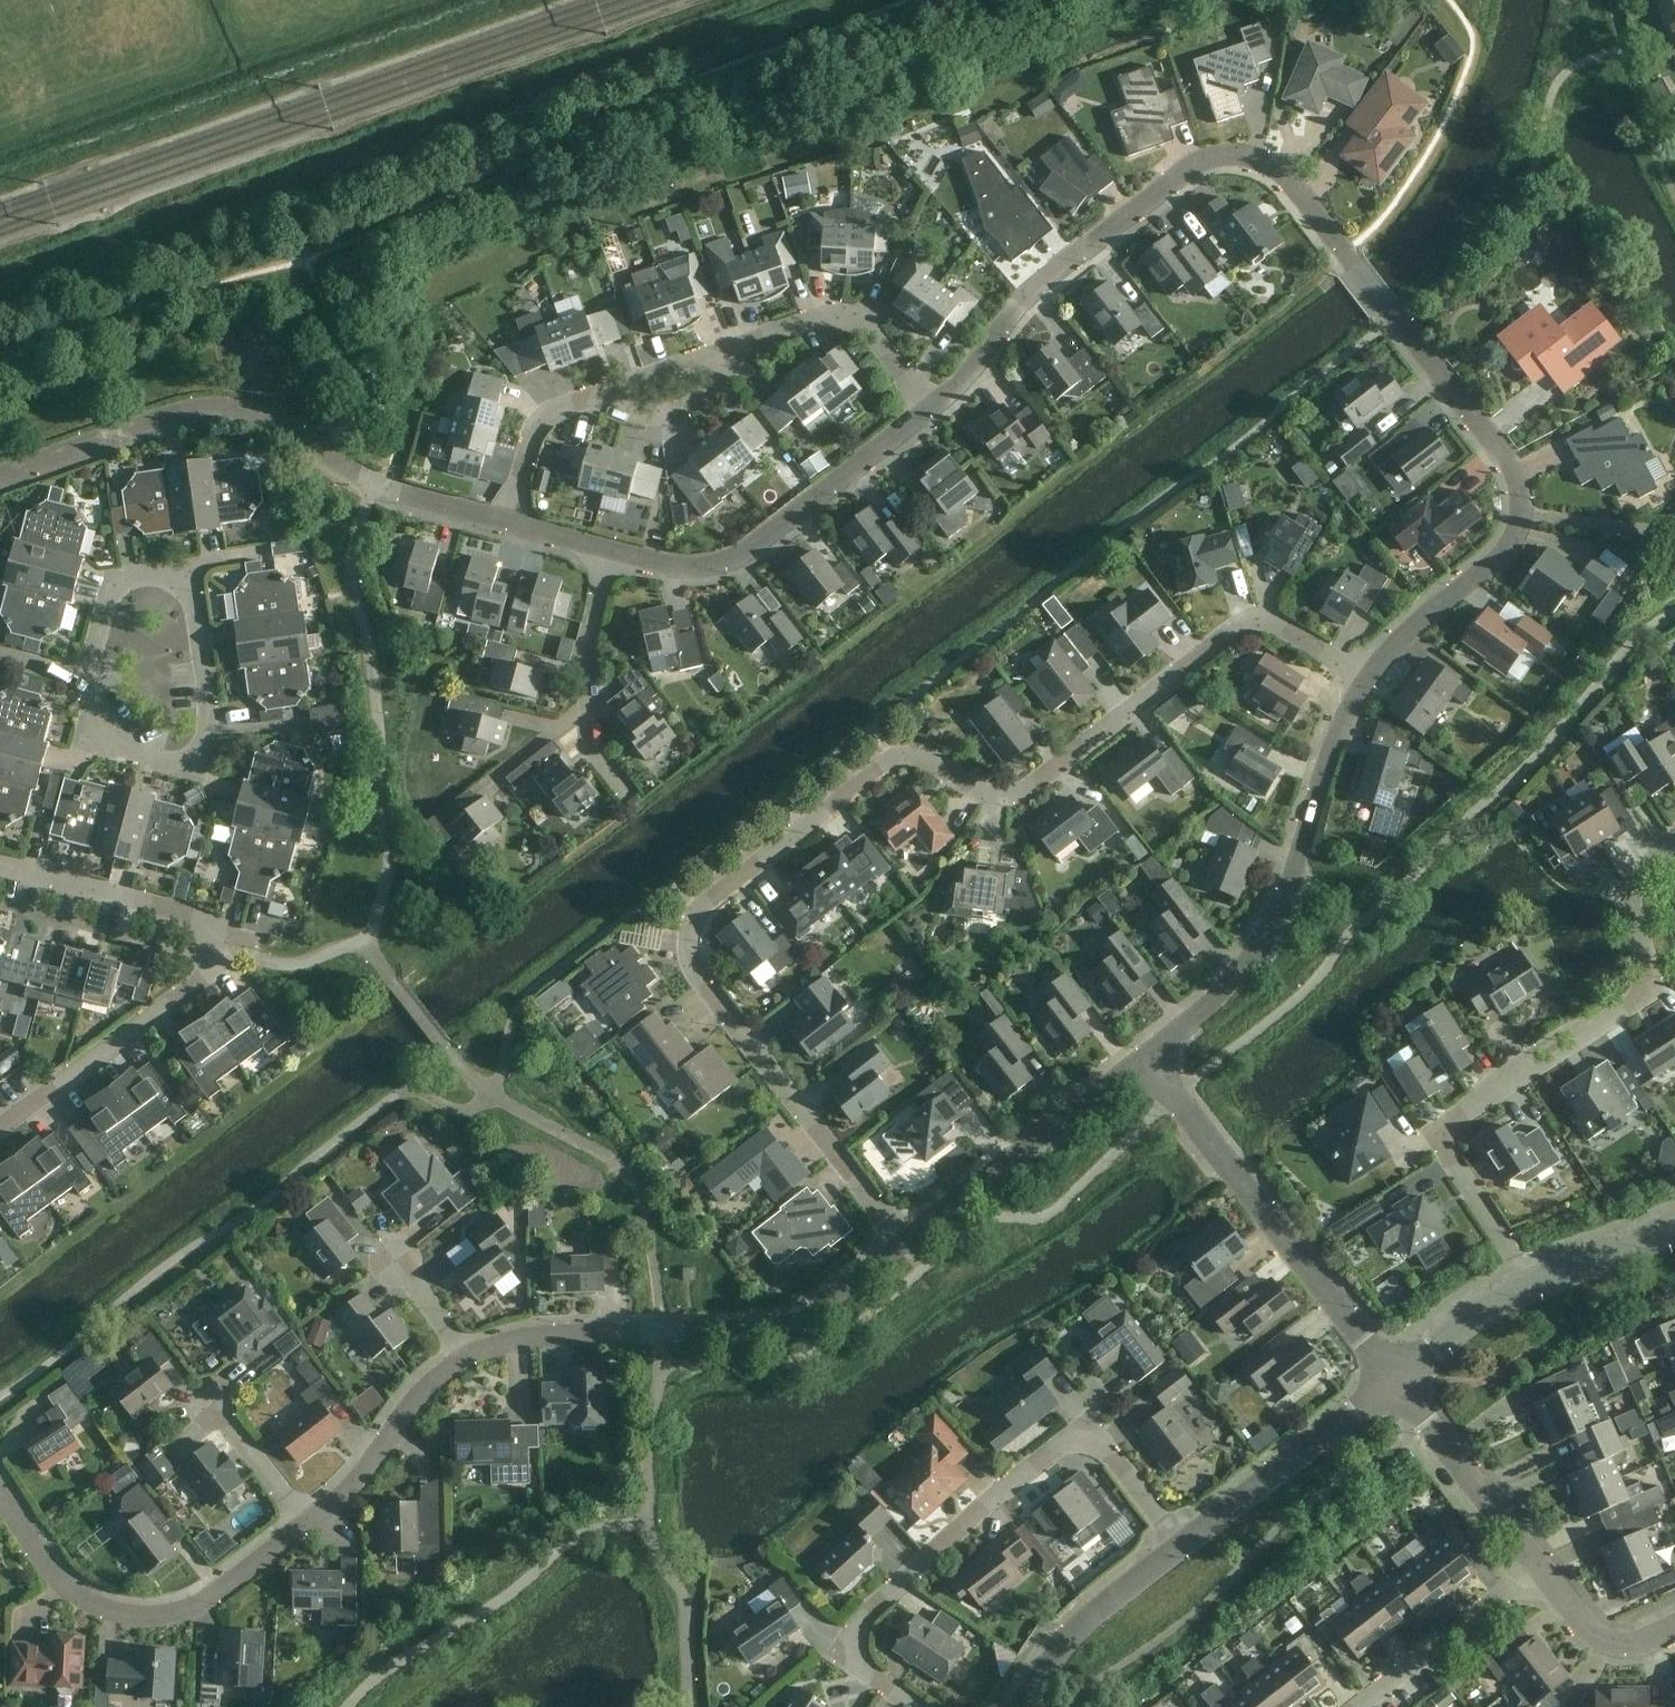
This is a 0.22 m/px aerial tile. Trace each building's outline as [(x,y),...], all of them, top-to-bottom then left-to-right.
[(1660,4),(1674,48),(1674,0),(1672,0),(1660,4)] [(1272,60),(1260,24),(1241,30),(1245,44),(1194,61),(1206,99),(1209,98),(1217,124),(1244,114),(1238,95),(1247,93),(1244,86),(1259,81),(1254,66),(1272,60)] [(1406,27),(1392,41),(1406,56),(1420,42),(1406,27)] [(1310,46),(1287,98),(1297,103),(1295,107),(1301,109),(1303,105),(1317,112),(1326,93),(1353,105),(1364,80),(1337,68),(1340,60),(1310,46)] [(1129,157),(1164,145),(1163,141),(1174,137),(1171,129),(1187,123),(1173,81),(1172,81),(1174,90),(1161,94),(1151,66),(1118,78),(1130,113),(1125,115),(1119,128),(1129,157)] [(1371,99),(1350,126),(1365,137),(1360,143),(1357,141),(1345,156),(1379,182),(1411,139),(1403,133),(1423,105),(1387,77),(1377,90),(1382,94),(1375,102),(1371,99)] [(1087,161),(1069,137),(1041,159),(1052,174),(1040,191),(1070,213),(1073,217),(1078,212),(1077,211),(1086,198),(1097,190),(1100,193),(1113,183),(1093,157),(1087,161)] [(978,207),(979,208),(985,230),(998,242),(1013,261),(1012,262),(1013,263),(1036,245),(1027,233),(1032,229),(1033,230),(1046,220),(1019,186),(1014,190),(984,152),(962,160),(979,206),(978,207)] [(1264,259),(1284,243),(1271,227),(1270,228),(1262,218),(1263,217),(1253,203),(1236,217),(1221,197),(1197,215),(1227,253),(1237,245),(1252,264),(1262,256),(1264,259)] [(843,276),(847,277),(850,227),(834,226),(834,216),(811,215),(809,250),(822,250),(821,269),(825,271),(828,273),(832,274),(836,275),(840,276),(843,276)] [(866,228),(850,227),(847,277),(851,277),(855,277),(859,276),(863,276),(867,275),(870,273),(874,272),(875,253),(888,254),(890,219),(867,217),(866,228)] [(787,290),(790,287),(783,269),(796,265),(784,232),(762,239),(766,249),(750,254),(767,302),(771,300),(774,298),(777,297),(781,294),(784,292),(787,290)] [(1222,272),(1216,276),(1192,245),(1180,254),(1168,238),(1142,259),(1171,296),(1185,285),(1193,296),(1204,288),(1213,299),(1232,285),(1222,272)] [(1223,256),(1209,239),(1201,246),(1214,263),(1223,256)] [(767,302),(750,254),(735,260),(732,250),(710,258),(721,291),(734,286),(740,304),(745,305),(749,305),(754,304),(758,304),(763,303),(767,302)] [(657,267),(680,332),(683,331),(687,329),(690,327),(693,325),(697,323),(699,320),(702,317),(696,300),(709,295),(694,253),(657,267)] [(908,325),(911,327),(940,287),(927,277),(933,269),(914,255),(894,284),(905,291),(894,307),(895,310),(898,314),(900,317),(903,320),(905,322),(908,325)] [(887,258),(877,279),(889,285),(899,263),(887,258)] [(676,333),(680,332),(657,267),(644,271),(643,275),(644,281),(622,288),(634,321),(646,317),(653,335),(657,335),(660,335),(664,335),(668,335),(672,334),(676,333)] [(1110,284),(1081,306),(1113,346),(1141,324),(1152,338),(1164,329),(1145,304),(1133,314),(1110,284)] [(954,296),(940,287),(911,327),(914,329),(918,331),(921,333),(925,334),(928,336),(932,337),(936,337),(947,322),(958,330),(979,302),(960,288),(954,296)] [(561,311),(584,304),(581,295),(558,302),(561,311)] [(1553,336),(1542,322),(1540,321),(1539,321),(1538,321),(1537,321),(1536,322),(1525,330),(1520,323),(1505,334),(1504,335),(1503,336),(1503,338),(1502,339),(1502,341),(1503,342),(1503,343),(1504,344),(1514,357),(1513,359),(1512,360),(1512,362),(1512,363),(1512,365),(1512,367),(1513,368),(1514,370),(1515,371),(1517,372),(1518,372),(1520,372),(1522,372),(1523,372),(1525,371),(1530,377),(1531,378),(1532,379),(1534,380),(1535,380),(1537,380),(1538,379),(1539,378),(1546,373),(1547,372),(1547,371),(1547,370),(1547,369),(1554,364),(1572,388),(1608,360),(1603,353),(1613,345),(1614,344),(1615,342),(1615,341),(1616,339),(1615,338),(1615,336),(1614,335),(1596,311),(1595,310),(1593,309),(1592,309),(1590,308),(1589,309),(1587,309),(1586,310),(1553,336)] [(560,321),(575,363),(600,355),(598,348),(621,340),(610,310),(587,319),(585,312),(560,321)] [(516,320),(524,341),(515,344),(525,374),(548,366),(551,372),(575,363),(560,321),(545,326),(540,311),(516,320)] [(795,372),(823,408),(843,392),(839,386),(859,371),(839,346),(820,362),(816,356),(795,372)] [(1058,351),(1045,350),(1027,363),(1052,395),(1080,398),(1106,378),(1087,353),(1073,364),(1067,363),(1058,351)] [(823,408),(795,372),(775,388),(779,394),(759,409),(779,433),(798,418),(802,424),(823,408)] [(455,421),(499,431),(505,407),(499,406),(505,382),(475,374),(468,398),(462,396),(455,421)] [(1386,407),(1402,395),(1386,375),(1371,386),(1362,375),(1334,396),(1358,427),(1385,405),(1386,407)] [(1037,449),(1051,438),(1033,415),(1019,425),(1004,405),(976,426),(984,436),(980,438),(998,461),(1014,448),(1017,453),(1031,442),(1037,449)] [(728,425),(707,441),(735,476),(756,460),(751,455),(771,440),(752,415),(732,430),(728,425)] [(1644,464),(1655,459),(1641,434),(1632,439),(1620,418),(1595,432),(1592,427),(1566,441),(1576,460),(1581,457),(1585,465),(1574,471),(1582,486),(1595,479),(1602,492),(1615,485),(1622,497),(1635,490),(1640,499),(1658,489),(1644,464)] [(430,457),(451,462),(449,472),(479,480),(485,456),(492,458),(499,431),(455,421),(451,436),(437,432),(430,457)] [(1399,493),(1412,483),(1449,455),(1429,429),(1403,449),(1394,437),(1369,457),(1384,478),(1386,477),(1399,493)] [(1373,445),(1364,434),(1340,453),(1348,464),(1373,445)] [(735,476),(707,441),(687,457),(691,462),(672,477),(703,517),(723,501),(722,499),(742,484),(735,476)] [(604,494),(615,451),(590,444),(588,451),(564,445),(556,475),(580,481),(579,488),(604,494)] [(958,527),(965,522),(967,509),(963,505),(978,493),(941,446),(940,447),(944,452),(922,469),(927,477),(921,481),(937,502),(927,510),(949,539),(960,530),(958,527)] [(805,455),(811,474),(830,468),(824,449),(805,455)] [(640,458),(615,451),(604,494),(629,501),(630,494),(654,501),(662,470),(639,464),(640,458)] [(207,460),(188,463),(193,497),(262,488),(259,472),(257,472),(242,461),(242,459),(213,463),(212,460),(207,460)] [(125,507),(193,497),(188,463),(169,465),(170,466),(164,466),(165,470),(135,474),(136,476),(124,491),(123,491),(125,507)] [(1340,480),(1351,497),(1362,489),(1351,473),(1340,480)] [(1386,485),(1368,502),(1381,514),(1398,498),(1386,485)] [(262,488),(193,497),(198,532),(217,530),(217,529),(222,528),(222,525),(251,521),(251,519),(262,504),(264,504),(262,488)] [(1460,491),(1438,509),(1428,496),(1387,528),(1406,552),(1418,543),(1431,560),(1457,539),(1455,537),(1481,518),(1460,491)] [(180,535),(198,532),(193,497),(125,507),(127,523),(129,523),(144,534),(144,536),(174,532),(174,535),(179,535),(180,535)] [(10,563),(44,572),(62,505),(46,501),(46,503),(29,512),(28,512),(20,540),(16,540),(15,545),(15,544),(10,563)] [(77,509),(62,505),(44,572),(78,581),(83,562),(82,562),(84,557),(80,556),(88,527),(86,527),(77,511),(77,509)] [(899,566),(922,548),(904,524),(890,535),(870,509),(844,530),(872,566),(889,553),(899,566)] [(1269,523),(1257,542),(1265,547),(1259,556),(1281,570),(1296,546),(1306,552),(1303,557),(1304,558),(1322,529),(1300,515),(1293,525),(1283,518),(1277,528),(1269,523)] [(1204,537),(1169,547),(1183,592),(1217,582),(1212,567),(1220,564),(1221,567),(1237,563),(1228,534),(1205,541),(1204,537)] [(298,541),(272,544),(274,557),(300,554),(298,541)] [(439,616),(448,582),(432,578),(440,548),(417,542),(413,555),(401,551),(394,574),(407,578),(405,587),(417,591),(412,609),(439,616)] [(1600,599),(1617,576),(1594,558),(1582,574),(1575,569),(1573,572),(1563,565),(1565,561),(1548,548),(1519,588),(1537,602),(1540,599),(1555,610),(1567,594),(1574,599),(1583,587),(1600,599)] [(847,596),(860,586),(842,563),(831,572),(815,552),(790,572),(817,607),(841,588),(847,596)] [(512,580),(497,576),(500,564),(473,557),(468,576),(462,577),(460,583),(465,586),(461,602),(476,606),(473,620),(500,627),(512,580)] [(235,627),(238,646),(273,641),(263,573),(261,562),(246,564),(247,575),(247,577),(236,592),(234,592),(238,621),(235,622),(236,627),(235,627)] [(26,638),(26,639),(44,572),(10,563),(5,581),(6,581),(4,586),(8,587),(0,616),(2,616),(11,633),(11,635),(8,634),(5,644),(23,649),(26,638)] [(1332,578),(1320,597),(1328,602),(1322,612),(1344,625),(1359,601),(1369,608),(1366,613),(1367,613),(1388,579),(1366,566),(1357,580),(1346,573),(1340,583),(1332,578)] [(263,573),(273,641),(308,636),(305,617),(304,612),(300,613),(296,583),(294,583),(279,572),(279,570),(263,573)] [(73,599),(78,581),(44,572),(26,639),(42,643),(42,641),(59,631),(61,632),(68,603),(72,604),(73,599)] [(540,574),(536,587),(521,583),(508,630),(524,634),(528,620),(551,626),(553,617),(566,620),(572,597),(560,593),(563,581),(540,574)] [(1126,606),(1097,628),(1129,669),(1157,647),(1147,634),(1154,629),(1155,630),(1169,619),(1148,592),(1127,608),(1126,606)] [(782,656),(802,640),(781,613),(770,621),(751,597),(724,618),(752,653),(770,640),(782,656)] [(1066,627),(1076,619),(1060,599),(1050,607),(1066,627)] [(695,632),(689,633),(674,637),(666,607),(639,614),(644,633),(639,636),(640,642),(646,643),(650,660),(666,656),(669,670),(679,667),(680,672),(703,666),(695,632)] [(1524,648),(1537,658),(1552,637),(1525,618),(1516,630),(1488,610),(1464,642),(1487,659),(1486,661),(1505,675),(1524,648)] [(1095,695),(1079,675),(1090,666),(1072,644),(1084,634),(1077,625),(1031,661),(1038,671),(1028,679),(1053,712),(1072,698),(1080,707),(1095,695)] [(308,636),(273,641),(283,709),(298,707),(298,705),(309,690),(311,690),(307,660),(311,660),(310,655),(309,648),(324,646),(322,634),(308,636)] [(282,709),(283,709),(273,641),(238,646),(241,665),(242,670),(245,669),(249,699),(251,698),(266,710),(267,712),(282,709)] [(536,700),(543,672),(514,665),(518,649),(488,641),(481,668),(494,672),(490,687),(536,700)] [(1552,662),(1568,670),(1576,656),(1560,648),(1552,662)] [(1303,679),(1267,656),(1259,668),(1270,676),(1255,700),(1292,723),(1307,698),(1296,691),(1303,679)] [(1451,696),(1464,705),(1473,692),(1444,671),(1435,683),(1419,671),(1390,711),(1423,734),(1451,696)] [(26,691),(8,758),(42,767),(47,749),(48,744),(45,743),(52,714),(50,713),(41,697),(45,683),(29,679),(26,691)] [(676,737),(659,715),(663,711),(652,698),(657,694),(651,687),(648,690),(639,679),(629,687),(638,698),(617,714),(633,735),(629,738),(646,761),(676,737)] [(999,699),(971,721),(1005,765),(1035,742),(1015,717),(1027,708),(1008,683),(995,693),(999,699)] [(26,691),(10,687),(10,689),(0,695),(0,756),(8,758),(26,691)] [(502,747),(508,724),(479,716),(483,701),(453,693),(446,720),(460,723),(456,735),(466,738),(463,751),(486,757),(489,744),(502,747)] [(347,718),(345,705),(310,709),(312,723),(347,718)] [(1672,783),(1674,787),(1674,786),(1674,717),(1654,731),(1659,738),(1648,745),(1648,746),(1672,783)] [(349,731),(347,718),(312,723),(314,736),(349,731)] [(1237,726),(1225,746),(1239,754),(1227,774),(1264,797),(1281,770),(1245,747),(1252,736),(1237,726)] [(1423,754),(1409,750),(1411,743),(1389,727),(1383,749),(1373,746),(1363,779),(1358,777),(1352,798),(1377,805),(1369,832),(1397,840),(1406,812),(1392,808),(1405,763),(1419,767),(1423,754)] [(1156,775),(1162,783),(1172,796),(1195,779),(1171,749),(1161,757),(1147,739),(1108,769),(1129,796),(1156,775)] [(595,802),(592,798),(596,795),(579,773),(574,776),(559,756),(563,753),(554,741),(523,764),(533,776),(537,773),(553,793),(548,796),(566,819),(583,805),(587,809),(595,802)] [(273,813),(290,746),(275,742),(274,744),(258,753),(256,753),(249,782),(245,781),(244,786),(243,786),(239,804),(273,813)] [(1648,746),(1648,745),(1646,742),(1634,749),(1629,742),(1608,755),(1623,779),(1634,771),(1651,797),(1672,783),(1648,746)] [(290,746),(273,813),(307,822),(311,804),(311,803),(312,798),(309,797),(317,769),(315,768),(305,752),(306,750),(290,746)] [(0,756),(0,790),(8,758),(0,756)] [(0,790),(0,827),(6,829),(7,827),(23,818),(25,818),(32,789),(36,790),(37,785),(38,785),(42,767),(8,758),(0,790)] [(45,804),(58,807),(65,779),(52,776),(45,804)] [(65,779),(58,807),(124,825),(133,791),(115,786),(110,785),(109,789),(80,781),(80,783),(65,779)] [(879,829),(894,848),(909,837),(911,840),(920,833),(924,839),(923,843),(932,854),(954,837),(929,805),(926,808),(911,788),(886,807),(891,814),(885,819),(883,817),(874,825),(878,830),(879,829)] [(1595,790),(1573,804),(1598,843),(1619,830),(1623,835),(1636,826),(1611,788),(1610,789),(1612,791),(1601,798),(1595,790)] [(133,791),(124,825),(191,842),(195,827),(194,826),(184,810),(185,808),(156,801),(157,797),(152,796),(133,791)] [(493,827),(504,819),(486,797),(462,816),(452,803),(428,822),(445,844),(456,835),(466,848),(474,842),(482,852),(501,837),(493,827)] [(1090,853),(1118,832),(1098,806),(1085,816),(1071,798),(1033,828),(1055,855),(1078,837),(1090,853)] [(273,813),(239,804),(234,822),(233,827),(236,828),(229,857),(231,858),(240,874),(235,891),(251,895),(273,813)] [(1598,843),(1573,804),(1550,819),(1556,827),(1544,835),(1543,832),(1542,833),(1567,872),(1580,863),(1577,857),(1598,843)] [(115,859),(124,825),(58,807),(50,836),(65,839),(64,841),(93,849),(92,852),(97,854),(115,859)] [(273,813),(251,895),(267,899),(271,882),(287,872),(289,873),(297,844),(300,845),(301,840),(302,840),(307,822),(273,813)] [(1250,866),(1256,851),(1236,843),(1241,830),(1211,818),(1205,831),(1221,838),(1203,884),(1238,898),(1246,878),(1244,878),(1249,866),(1250,866)] [(187,858),(191,842),(124,825),(115,859),(134,864),(134,863),(139,865),(140,861),(169,869),(169,867),(185,857),(187,858)] [(1148,853),(1134,835),(1125,842),(1139,860),(1148,853)] [(846,838),(812,864),(842,902),(865,884),(863,882),(873,874),(875,876),(888,867),(866,839),(855,848),(846,838)] [(842,902),(812,864),(790,882),(801,896),(790,904),(788,900),(775,910),(796,938),(809,928),(807,925),(817,917),(819,920),(842,902)] [(1002,915),(1003,908),(1037,912),(1027,886),(1013,884),(1015,870),(977,865),(976,872),(958,869),(956,885),(949,884),(946,915),(983,919),(984,912),(1002,915)] [(1208,929),(1194,910),(1172,881),(1153,896),(1167,915),(1151,928),(1169,950),(1160,957),(1171,972),(1180,965),(1181,966),(1205,948),(1197,938),(1208,929)] [(282,918),(285,907),(272,903),(269,914),(282,918)] [(778,975),(800,957),(783,935),(771,945),(747,915),(720,936),(749,973),(766,960),(778,975)] [(272,922),(270,932),(289,936),(291,926),(272,922)] [(1,980),(0,983),(0,985),(13,934),(3,929),(1,932),(0,932),(0,980),(1,980)] [(40,1001),(49,964),(48,966),(35,963),(40,943),(25,938),(25,935),(13,934),(0,985),(0,987),(2,980),(27,987),(25,997),(40,1001)] [(1139,958),(1120,934),(1100,949),(1109,961),(1092,975),(1119,1011),(1146,990),(1128,967),(1139,958)] [(1477,974),(1461,984),(1479,1011),(1494,1002),(1501,1013),(1512,1006),(1516,1006),(1525,1000),(1526,997),(1520,988),(1535,978),(1513,943),(1511,944),(1518,954),(1498,967),(1499,969),(1482,980),(1477,974)] [(646,987),(657,979),(647,966),(640,972),(635,965),(642,959),(632,947),(621,955),(615,947),(604,955),(600,951),(584,963),(594,976),(580,987),(585,992),(583,994),(585,997),(587,996),(604,1017),(608,1013),(620,1028),(645,1009),(642,1004),(653,996),(646,987)] [(80,1011),(81,1012),(94,963),(95,956),(85,951),(83,954),(68,950),(62,970),(49,967),(50,965),(49,964),(40,1001),(55,1005),(57,995),(83,1002),(80,1011)] [(138,983),(141,969),(122,964),(107,960),(107,957),(95,956),(94,963),(81,1012),(84,1002),(110,1009),(119,978),(138,983)] [(147,1004),(155,973),(141,969),(138,983),(133,1000),(147,1004)] [(551,1013),(580,997),(568,976),(539,991),(551,1013)] [(1084,1001),(1065,976),(1041,994),(1049,1005),(1035,1016),(1064,1054),(1090,1033),(1072,1010),(1084,1001)] [(807,1015),(789,1029),(811,1057),(833,1040),(836,1043),(855,1029),(842,1012),(849,1007),(836,991),(835,992),(824,978),(796,1001),(807,1015)] [(251,990),(232,1003),(229,998),(206,1017),(207,1018),(206,1019),(248,1075),(241,1065),(264,1048),(271,1058),(272,1057),(270,1055),(288,1042),(290,1044),(291,1043),(250,987),(249,987),(251,990)] [(989,1023),(1005,1010),(988,989),(973,1001),(989,1023)] [(1406,1028),(1415,1042),(1387,1061),(1416,1106),(1440,1091),(1437,1085),(1470,1064),(1461,1051),(1469,1046),(1442,1004),(1406,1028)] [(1658,1028),(1659,1030),(1652,1034),(1650,1032),(1633,1043),(1655,1077),(1674,1064),(1674,1016),(1658,1028)] [(1030,1052),(1031,1052),(1004,1017),(978,1037),(991,1054),(976,1065),(1004,1101),(1031,1080),(1013,1056),(1025,1046),(1030,1052)] [(206,1019),(205,1019),(180,1034),(183,1039),(172,1047),(171,1045),(170,1046),(211,1102),(212,1101),(210,1099),(221,1091),(223,1093),(224,1092),(217,1082),(240,1066),(247,1076),(248,1075),(206,1019)] [(634,1052),(662,1089),(687,1121),(737,1082),(710,1046),(697,1056),(692,1050),(682,1058),(677,1052),(687,1044),(671,1023),(634,1052)] [(585,1025),(565,1041),(564,1042),(580,1064),(602,1047),(585,1025)] [(871,1043),(848,1061),(841,1066),(852,1080),(832,1095),(853,1122),(889,1093),(876,1076),(889,1066),(871,1043)] [(149,1065),(138,1073),(134,1068),(112,1087),(111,1088),(147,1137),(148,1137),(146,1134),(169,1118),(176,1127),(177,1127),(176,1124),(186,1116),(188,1119),(189,1118),(148,1061),(147,1062),(149,1065)] [(1572,1116),(1588,1141),(1608,1128),(1610,1131),(1627,1120),(1625,1117),(1638,1108),(1607,1061),(1593,1070),(1595,1074),(1580,1083),(1578,1080),(1561,1090),(1577,1113),(1572,1116)] [(904,1164),(919,1153),(926,1162),(948,1145),(940,1134),(962,1117),(959,1113),(973,1102),(950,1072),(935,1083),(913,1101),(921,1112),(901,1127),(898,1124),(883,1136),(904,1164)] [(1372,1094),(1389,1120),(1400,1113),(1383,1086),(1372,1094)] [(111,1088),(110,1089),(110,1088),(85,1104),(89,1109),(78,1117),(76,1114),(75,1115),(116,1171),(117,1171),(115,1168),(126,1160),(128,1163),(129,1162),(122,1152),(145,1135),(147,1138),(147,1137),(111,1088)] [(1328,1142),(1327,1147),(1333,1156),(1332,1156),(1335,1160),(1349,1181),(1387,1157),(1377,1142),(1375,1144),(1369,1135),(1386,1124),(1367,1096),(1339,1115),(1348,1129),(1328,1142)] [(1514,1138),(1506,1126),(1480,1143),(1506,1183),(1511,1180),(1526,1183),(1527,1184),(1561,1162),(1539,1128),(1537,1129),(1539,1132),(1526,1140),(1523,1136),(1518,1135),(1514,1138)] [(54,1134),(43,1142),(39,1137),(17,1156),(17,1157),(16,1157),(53,1207),(53,1206),(51,1204),(74,1187),(81,1197),(83,1196),(81,1193),(92,1186),(93,1188),(95,1187),(53,1131),(52,1132),(54,1134)] [(775,1201),(799,1183),(810,1174),(791,1151),(786,1155),(767,1131),(703,1180),(721,1203),(731,1196),(732,1197),(735,1194),(734,1193),(761,1172),(769,1182),(764,1187),(775,1201)] [(482,1195),(463,1170),(449,1181),(434,1161),(430,1164),(428,1161),(428,1157),(422,1148),(417,1148),(412,1141),(389,1159),(407,1182),(403,1185),(399,1184),(391,1190),(391,1194),(390,1196),(410,1222),(445,1195),(459,1213),(482,1195)] [(16,1158),(15,1158),(0,1167),(0,1212),(21,1241),(23,1240),(21,1237),(31,1230),(33,1232),(35,1231),(27,1221),(50,1205),(52,1207),(53,1207),(16,1157),(16,1158)] [(831,1248),(853,1231),(834,1206),(828,1210),(815,1193),(810,1197),(804,1190),(780,1209),(784,1214),(776,1220),(773,1217),(752,1233),(775,1263),(799,1245),(809,1246),(816,1255),(829,1245),(831,1248)] [(325,1279),(325,1280),(341,1269),(347,1269),(347,1264),(356,1257),(348,1247),(349,1242),(358,1235),(329,1197),(306,1215),(318,1230),(304,1241),(331,1275),(325,1279)] [(1397,1213),(1387,1220),(1368,1232),(1380,1250),(1399,1239),(1410,1256),(1416,1252),(1427,1269),(1450,1253),(1440,1237),(1446,1233),(1439,1222),(1444,1219),(1435,1204),(1429,1208),(1423,1197),(1412,1204),(1409,1198),(1394,1208),(1397,1213)] [(1374,1199),(1346,1217),(1346,1218),(1348,1216),(1356,1228),(1354,1230),(1383,1212),(1374,1199)] [(483,1249),(455,1270),(481,1304),(482,1303),(477,1297),(514,1269),(500,1251),(515,1239),(497,1215),(472,1235),(483,1249)] [(1247,1249),(1224,1219),(1181,1252),(1199,1276),(1184,1288),(1201,1309),(1231,1286),(1219,1271),(1247,1249)] [(590,1230),(591,1257),(552,1258),(554,1293),(604,1292),(604,1278),(619,1277),(618,1248),(617,1229),(590,1230)] [(684,1281),(695,1280),(695,1269),(684,1269),(684,1281)] [(1292,1307),(1271,1280),(1244,1302),(1234,1290),(1208,1310),(1217,1323),(1234,1310),(1254,1336),(1292,1307)] [(207,1343),(218,1335),(237,1360),(254,1347),(258,1352),(287,1329),(265,1300),(260,1304),(246,1287),(229,1301),(227,1300),(221,1305),(221,1307),(195,1327),(207,1343)] [(337,1313),(373,1360),(390,1346),(394,1351),(412,1337),(391,1310),(374,1323),(367,1314),(375,1308),(363,1293),(337,1313)] [(1126,1312),(1121,1316),(1107,1297),(1084,1315),(1099,1333),(1083,1345),(1092,1357),(1090,1358),(1093,1361),(1094,1360),(1103,1371),(1123,1355),(1131,1366),(1128,1368),(1139,1382),(1165,1362),(1126,1312)] [(312,1329),(322,1341),(339,1328),(329,1315),(312,1329)] [(1672,1367),(1674,1366),(1674,1319),(1642,1334),(1643,1336),(1634,1340),(1643,1360),(1667,1357),(1672,1367)] [(1195,1359),(1208,1345),(1189,1327),(1176,1341),(1195,1359)] [(291,1332),(274,1345),(284,1358),(301,1345),(291,1332)] [(143,1365),(112,1389),(134,1418),(173,1387),(159,1369),(172,1360),(151,1333),(131,1349),(143,1365)] [(1324,1366),(1302,1338),(1301,1338),(1302,1340),(1274,1361),(1264,1349),(1242,1366),(1260,1388),(1275,1376),(1290,1394),(1289,1393),(1324,1366)] [(996,1402),(1007,1417),(985,1435),(998,1451),(1058,1405),(1042,1384),(1056,1373),(1037,1347),(1014,1364),(1026,1379),(996,1402)] [(295,1356),(307,1375),(318,1368),(307,1349),(295,1356)] [(1544,1424),(1544,1425),(1600,1399),(1584,1362),(1556,1375),(1563,1390),(1535,1403),(1544,1424)] [(571,1384),(544,1385),(545,1424),(572,1423),(572,1427),(607,1425),(605,1383),(600,1383),(599,1368),(570,1369),(571,1384)] [(1164,1405),(1191,1384),(1179,1369),(1152,1390),(1164,1405)] [(277,1435),(300,1463),(341,1431),(326,1411),(340,1400),(323,1378),(301,1395),(311,1408),(277,1435)] [(81,1448),(70,1430),(92,1415),(68,1384),(48,1397),(56,1408),(46,1415),(54,1427),(26,1446),(43,1473),(81,1448)] [(1617,1436),(1600,1399),(1544,1425),(1545,1425),(1554,1446),(1572,1437),(1579,1453),(1617,1436)] [(1167,1472),(1198,1448),(1167,1408),(1138,1431),(1148,1444),(1149,1443),(1157,1453),(1154,1455),(1167,1472)] [(1657,1422),(1664,1438),(1674,1436),(1674,1413),(1657,1422)] [(893,1486),(922,1518),(940,1503),(938,1501),(960,1479),(953,1472),(956,1470),(952,1466),(964,1454),(953,1442),(955,1439),(954,1438),(935,1418),(917,1434),(925,1443),(925,1444),(926,1445),(929,1442),(932,1445),(923,1453),(923,1467),(909,1480),(905,1475),(893,1486)] [(457,1424),(458,1464),(491,1463),(492,1485),(530,1484),(529,1448),(511,1449),(510,1422),(457,1424)] [(899,1449),(913,1441),(905,1428),(891,1436),(899,1449)] [(1576,1497),(1577,1498),(1621,1478),(1620,1477),(1620,1478),(1615,1467),(1627,1458),(1617,1436),(1579,1453),(1586,1468),(1567,1476),(1577,1497),(1576,1497)] [(182,1467),(192,1480),(189,1482),(200,1497),(203,1494),(213,1506),(242,1484),(232,1471),(235,1469),(224,1454),(221,1457),(211,1445),(182,1467)] [(137,1466),(155,1489),(176,1473),(158,1449),(137,1466)] [(1621,1479),(1621,1478),(1577,1498),(1587,1519),(1615,1506),(1621,1521),(1654,1507),(1666,1502),(1659,1486),(1644,1493),(1639,1483),(1625,1489),(1620,1479),(1621,1479)] [(1057,1495),(1047,1504),(1032,1515),(1045,1530),(1059,1519),(1073,1537),(1071,1539),(1074,1542),(1075,1541),(1082,1549),(1119,1519),(1092,1485),(1081,1493),(1070,1479),(1054,1491),(1057,1495)] [(124,1512),(132,1523),(117,1535),(147,1574),(175,1552),(158,1530),(169,1521),(140,1484),(126,1495),(123,1499),(122,1508),(124,1512)] [(873,1563),(874,1547),(869,1543),(871,1542),(871,1537),(891,1518),(869,1494),(860,1503),(861,1504),(848,1515),(860,1527),(815,1569),(823,1577),(822,1578),(824,1580),(829,1580),(830,1579),(842,1593),(870,1567),(869,1566),(873,1563)] [(397,1556),(409,1556),(411,1552),(417,1552),(417,1566),(440,1565),(437,1502),(435,1503),(435,1507),(424,1507),(424,1506),(420,1503),(416,1503),(381,1504),(382,1517),(378,1519),(379,1532),(382,1534),(383,1553),(394,1553),(397,1556)] [(1609,1570),(1609,1571),(1653,1551),(1644,1530),(1661,1523),(1654,1507),(1621,1521),(1628,1537),(1600,1549),(1610,1570),(1609,1570)] [(1440,1544),(1429,1553),(1457,1589),(1476,1573),(1462,1555),(1473,1547),(1447,1514),(1428,1529),(1440,1544)] [(1012,1570),(1031,1555),(1012,1530),(992,1546),(994,1549),(984,1557),(982,1554),(981,1555),(983,1557),(949,1584),(962,1599),(970,1592),(980,1605),(1005,1586),(1007,1589),(1019,1579),(1012,1570)] [(1039,1543),(1034,1547),(1044,1560),(1042,1567),(1047,1573),(1057,1565),(1039,1543)] [(1405,1546),(1398,1552),(1410,1568),(1438,1603),(1457,1589),(1429,1553),(1417,1562),(1405,1546)] [(1653,1551),(1609,1571),(1610,1571),(1619,1592),(1647,1580),(1653,1592),(1674,1582),(1674,1567),(1662,1572),(1653,1552),(1654,1552),(1653,1551)] [(1415,1614),(1418,1619),(1438,1603),(1410,1568),(1398,1552),(1391,1557),(1403,1573),(1391,1582),(1415,1614)] [(295,1576),(294,1614),(296,1614),(296,1608),(323,1608),(322,1626),(356,1626),(357,1602),(355,1602),(355,1594),(357,1594),(357,1559),(342,1559),(342,1577),(295,1576)] [(1396,1629),(1415,1614),(1391,1582),(1388,1578),(1377,1586),(1372,1580),(1371,1581),(1364,1572),(1357,1578),(1368,1593),(1396,1629)] [(801,1604),(783,1578),(769,1588),(778,1601),(729,1635),(750,1665),(771,1650),(770,1649),(799,1628),(788,1613),(801,1604)] [(1360,1599),(1350,1608),(1377,1643),(1396,1629),(1368,1593),(1357,1578),(1350,1583),(1357,1591),(1355,1593),(1360,1599)] [(1358,1659),(1377,1643),(1350,1608),(1339,1616),(1333,1609),(1329,1608),(1320,1615),(1323,1619),(1315,1625),(1341,1660),(1352,1651),(1358,1659)] [(964,1649),(951,1639),(961,1624),(940,1610),(930,1626),(916,1616),(894,1650),(942,1682),(964,1649)] [(201,1702),(220,1703),(221,1685),(260,1688),(263,1634),(223,1632),(222,1657),(204,1656),(201,1702)] [(1289,1654),(1278,1663),(1306,1698),(1326,1683),(1312,1665),(1323,1657),(1304,1634),(1287,1647),(1287,1651),(1289,1654)] [(50,1651),(14,1649),(12,1684),(58,1687),(59,1691),(62,1694),(71,1695),(74,1692),(77,1688),(81,1688),(84,1637),(51,1635),(50,1646),(48,1646),(48,1648),(50,1648),(50,1651)] [(1509,1674),(1517,1685),(1553,1657),(1536,1636),(1514,1654),(1506,1643),(1510,1641),(1511,1640),(1510,1640),(1483,1661),(1499,1682),(1509,1674)] [(137,1694),(136,1698),(172,1700),(175,1652),(139,1650),(139,1662),(140,1663),(134,1668),(130,1663),(110,1662),(108,1693),(137,1694)] [(1282,1706),(1295,1706),(1306,1698),(1278,1663),(1268,1671),(1263,1665),(1262,1665),(1255,1657),(1248,1663),(1282,1706)] [(1553,1657),(1517,1685),(1527,1697),(1522,1701),(1518,1706),(1555,1706),(1546,1696),(1569,1678),(1553,1657)] [(1252,1683),(1240,1693),(1243,1697),(1244,1697),(1252,1706),(1282,1706),(1248,1663),(1241,1668),(1248,1677),(1247,1677),(1252,1683)] [(1243,1697),(1233,1705),(1216,1683),(1208,1690),(1221,1706),(1252,1706),(1244,1697),(1243,1697)] [(815,1701),(816,1698),(800,1688),(787,1706),(824,1706),(815,1701)] [(1623,1706),(1649,1706),(1649,1688),(1622,1689),(1623,1706)] [(1596,1706),(1583,1706),(1623,1706),(1622,1689),(1596,1689),(1596,1706)] [(1221,1706),(1208,1690),(1201,1695),(1211,1706),(1221,1706)]
